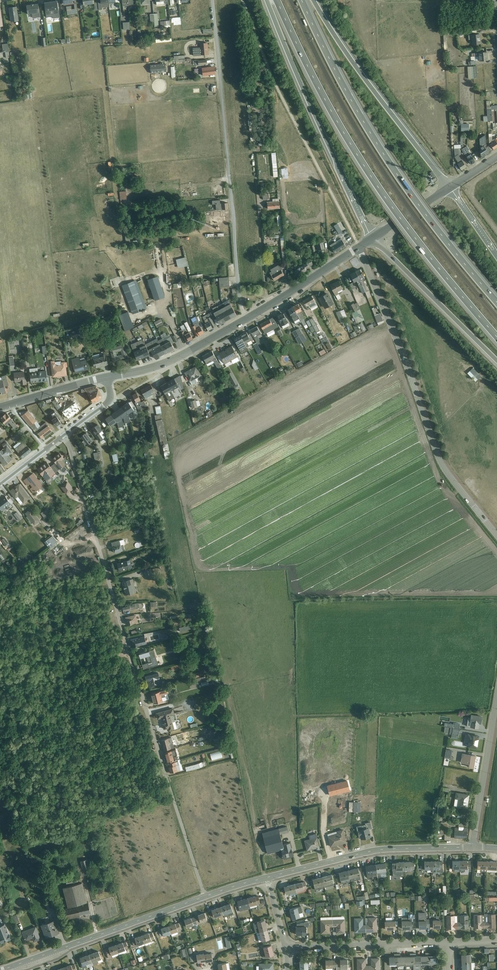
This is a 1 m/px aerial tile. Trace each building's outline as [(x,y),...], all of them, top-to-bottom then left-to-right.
[(76,0),(68,0),(69,4),(74,4),(75,9),(72,9),(72,6),(66,6),(68,15),(78,14),(76,0)] [(95,3),(96,10),(99,10),(98,3),(94,3),(94,0),(83,0),(84,5),(95,3)] [(102,9),(102,7),(109,6),(108,3),(108,0),(97,0),(98,3),(99,10),(102,9)] [(60,18),(57,1),(51,2),(44,3),(46,17),(53,16),(53,18),(60,18)] [(31,5),(27,5),(28,14),(32,13),(33,18),(40,17),(38,4),(34,4),(31,4),(31,5)] [(17,6),(9,8),(11,22),(19,21),(17,6)] [(472,44),(480,43),(479,34),(468,35),(468,40),(471,40),(472,44)] [(193,56),(208,54),(207,43),(200,43),(200,47),(193,48),(193,56)] [(479,61),(488,60),(487,52),(471,53),(472,57),(471,57),(471,61),(470,61),(468,62),(469,65),(476,64),(475,61),(479,60),(479,61)] [(166,72),(165,64),(150,65),(151,74),(166,72)] [(486,101),(488,121),(490,121),(490,123),(493,123),(492,111),(496,111),(496,119),(496,105),(491,106),(491,107),(490,107),(490,101),(486,101)] [(496,147),(496,137),(496,138),(496,137),(492,140),(492,133),(489,134),(489,144),(487,146),(491,152),(496,147)] [(483,157),(491,152),(487,146),(486,146),(484,143),(478,146),(478,151),(483,157)] [(461,170),(466,167),(458,154),(462,154),(461,144),(454,145),(455,157),(458,163),(457,164),(461,170)] [(471,164),(475,161),(473,158),(474,158),(471,153),(470,154),(468,150),(469,149),(467,146),(461,149),(471,164)] [(127,205),(126,191),(119,192),(121,206),(127,205)] [(268,209),(280,208),(279,201),(279,200),(279,198),(278,198),(272,199),(273,202),(267,202),(268,209)] [(212,204),(216,204),(216,210),(228,209),(227,203),(221,203),(220,200),(212,201),(212,204)] [(214,218),(217,218),(217,221),(218,221),(219,223),(226,223),(225,212),(214,212),(214,218)] [(334,226),(339,234),(343,232),(337,224),(334,226)] [(129,234),(125,234),(126,246),(141,245),(140,240),(130,241),(129,234)] [(348,243),(352,241),(348,234),(344,236),(348,243)] [(335,253),(346,246),(341,238),(330,246),(335,253)] [(318,250),(324,248),(323,242),(316,243),(318,250)] [(185,257),(176,259),(178,268),(187,266),(185,257)] [(296,277),(306,270),(305,269),(309,267),(306,263),(293,272),(296,277)] [(274,281),(284,275),(281,270),(282,269),(280,264),(270,270),(271,271),(270,273),(274,281)] [(364,281),(365,281),(360,270),(356,272),(366,294),(367,298),(371,296),(369,291),(368,291),(365,285),(366,285),(364,281)] [(366,294),(356,272),(350,275),(354,282),(357,281),(362,293),(363,293),(364,295),(366,294)] [(112,288),(120,286),(118,277),(110,279),(112,288)] [(151,291),(154,301),(165,297),(162,287),(159,278),(150,280),(150,279),(146,280),(147,282),(148,286),(149,286),(151,291)] [(229,278),(219,279),(220,287),(230,287),(229,278)] [(134,281),(122,286),(133,314),(145,309),(134,281)] [(338,292),(343,289),(338,281),(330,285),(338,300),(341,298),(338,292)] [(327,294),(320,298),(325,308),(333,304),(327,294)] [(312,310),(318,307),(312,296),(303,301),(308,310),(310,308),(312,310)] [(349,305),(353,312),(357,311),(358,315),(356,317),(356,318),(354,319),(356,322),(358,322),(364,320),(357,302),(354,304),(353,303),(349,305)] [(231,318),(236,315),(230,304),(224,307),(231,318)] [(298,304),(293,306),(301,321),(304,326),(306,324),(303,319),(304,318),(300,312),(302,311),(298,304)] [(220,324),(225,321),(219,310),(217,306),(213,308),(214,311),(210,313),(214,319),(216,318),(220,324)] [(301,321),(293,306),(288,310),(296,324),(301,321)] [(231,318),(224,307),(219,310),(225,321),(231,318)] [(134,326),(128,311),(119,315),(125,331),(134,326)] [(200,335),(204,333),(198,323),(201,321),(199,311),(195,312),(196,316),(191,319),(195,325),(192,327),(197,336),(199,335),(200,335)] [(212,328),(216,326),(212,321),(214,320),(214,319),(210,313),(207,314),(205,311),(202,313),(204,316),(203,317),(206,323),(205,324),(208,330),(213,328),(212,328)] [(340,311),(336,312),(339,320),(341,324),(344,322),(343,318),(340,311)] [(283,329),(289,325),(282,312),(276,316),(283,329)] [(265,334),(278,327),(273,318),(260,325),(265,334)] [(315,331),(316,333),(320,330),(317,325),(318,324),(316,322),(315,322),(313,318),(309,320),(315,331)] [(161,319),(154,322),(157,328),(164,324),(161,319)] [(315,331),(309,320),(306,321),(312,332),(315,331)] [(262,336),(257,326),(250,330),(257,342),(258,344),(261,343),(259,338),(262,336)] [(299,328),(296,330),(302,342),(303,342),(306,340),(303,334),(299,328)] [(74,331),(70,332),(72,338),(80,335),(78,332),(77,329),(75,330),(76,333),(75,333),(74,331)] [(186,342),(193,339),(189,332),(188,333),(185,329),(183,330),(183,331),(181,333),(186,342)] [(302,342),(296,330),(292,332),(295,338),(296,338),(299,344),(302,342)] [(165,343),(169,351),(174,349),(172,344),(174,343),(171,336),(170,336),(169,334),(167,336),(165,332),(161,335),(165,343)] [(252,342),(248,335),(246,332),(240,336),(246,347),(252,343),(252,342)] [(246,347),(240,336),(234,339),(242,354),(249,350),(246,347)] [(165,354),(161,346),(157,338),(151,341),(159,356),(160,356),(159,356),(160,355),(161,355),(164,353),(165,354)] [(145,345),(143,340),(138,342),(144,357),(145,357),(144,357),(145,356),(145,357),(150,355),(145,345)] [(155,358),(159,356),(151,341),(145,345),(150,355),(152,354),(155,358)] [(144,357),(138,342),(131,345),(137,360),(144,357)] [(253,345),(258,355),(262,353),(257,344),(258,344),(257,342),(253,345)] [(165,354),(169,351),(165,343),(161,346),(165,354)] [(124,344),(110,348),(113,363),(128,359),(124,344)] [(233,364),(240,360),(232,346),(225,349),(226,350),(219,354),(225,364),(231,360),(233,364)] [(221,367),(218,360),(217,361),(212,351),(202,356),(208,366),(214,362),(218,369),(221,367)] [(95,367),(108,364),(105,355),(100,356),(99,354),(92,356),(93,359),(95,367)] [(79,357),(71,359),(75,373),(88,369),(86,359),(80,361),(79,357)] [(67,375),(65,362),(61,362),(61,361),(55,362),(55,361),(51,362),(53,376),(53,377),(54,377),(60,376),(61,376),(61,375),(62,375),(63,375),(63,376),(67,375)] [(196,378),(201,376),(196,366),(185,373),(190,382),(192,385),(198,381),(196,378)] [(39,382),(38,372),(37,368),(29,369),(31,383),(39,382)] [(481,377),(473,368),(467,373),(476,382),(476,381),(477,383),(479,381),(478,380),(481,377)] [(25,384),(24,371),(14,373),(15,382),(21,381),(21,384),(25,384)] [(39,382),(47,381),(46,371),(38,372),(39,382)] [(238,383),(232,372),(227,375),(233,386),(238,383)] [(6,375),(1,377),(0,377),(0,394),(0,393),(1,394),(2,394),(6,392),(5,387),(9,385),(6,375)] [(275,377),(266,382),(269,385),(277,380),(275,377)] [(167,383),(175,397),(182,393),(174,379),(167,383)] [(161,386),(169,401),(175,397),(167,383),(161,386)] [(152,392),(154,391),(151,385),(141,390),(145,399),(153,395),(152,392)] [(93,403),(101,398),(102,395),(96,386),(81,390),(82,393),(86,392),(93,403)] [(147,406),(144,401),(141,402),(140,400),(137,393),(132,395),(136,402),(135,402),(138,408),(138,411),(147,406)] [(56,400),(52,402),(58,410),(61,408),(56,400)] [(196,401),(196,400),(190,401),(190,402),(191,406),(191,405),(192,408),(197,406),(200,405),(199,400),(196,401)] [(130,419),(138,417),(136,407),(131,401),(123,407),(128,414),(130,419)] [(160,406),(155,407),(156,415),(155,415),(156,420),(163,419),(160,406)] [(56,426),(61,423),(59,420),(61,419),(54,410),(51,413),(54,418),(52,420),(56,426)] [(28,411),(22,416),(33,430),(34,429),(42,439),(52,431),(46,423),(38,428),(34,423),(36,421),(28,411)] [(18,427),(6,413),(0,418),(6,425),(9,422),(13,427),(11,429),(13,431),(18,427)] [(111,426),(117,422),(112,414),(105,419),(111,426)] [(163,419),(156,420),(161,446),(163,446),(168,444),(163,419)] [(93,432),(100,442),(103,439),(104,438),(102,435),(104,433),(98,425),(92,429),(94,431),(93,432)] [(11,437),(15,442),(24,434),(20,429),(11,437)] [(87,445),(92,441),(86,433),(81,437),(87,445)] [(23,458),(32,451),(22,439),(13,446),(23,458)] [(7,446),(0,451),(0,459),(4,465),(11,460),(8,456),(12,452),(7,446)] [(53,465),(57,471),(60,474),(67,469),(64,466),(65,465),(62,460),(64,458),(60,453),(54,458),(55,459),(53,460),(55,463),(53,465)] [(51,476),(56,473),(55,472),(57,471),(53,465),(50,467),(47,462),(37,469),(46,480),(49,484),(53,480),(53,479),(51,476)] [(37,491),(43,486),(33,474),(26,479),(33,487),(30,489),(33,494),(34,493),(36,496),(39,494),(37,491)] [(73,489),(67,482),(64,484),(70,492),(73,489)] [(70,492),(64,484),(61,487),(66,494),(70,492)] [(23,503),(30,498),(19,485),(10,491),(20,504),(23,503)] [(14,502),(10,498),(8,500),(5,496),(2,499),(0,501),(0,500),(0,509),(2,511),(6,508),(6,509),(9,506),(14,502)] [(49,518),(53,515),(47,508),(44,511),(47,516),(49,518)] [(40,521),(31,509),(25,513),(27,516),(26,517),(31,523),(32,522),(34,525),(40,521)] [(17,512),(13,514),(19,521),(22,518),(17,512)] [(57,542),(52,536),(45,542),(49,548),(57,542)] [(9,543),(5,538),(1,540),(5,546),(6,547),(10,545),(9,543)] [(114,553),(122,551),(122,550),(125,550),(123,545),(125,545),(124,540),(112,543),(114,553)] [(119,571),(132,567),(131,564),(130,560),(127,561),(117,563),(119,571)] [(159,571),(158,568),(151,570),(151,569),(144,570),(145,576),(152,575),(152,573),(159,571)] [(126,595),(136,592),(133,579),(122,582),(126,595)] [(136,609),(136,608),(139,608),(139,609),(143,608),(142,603),(138,603),(129,605),(123,607),(124,611),(136,609)] [(127,625),(138,623),(136,616),(125,618),(127,625)] [(133,647),(147,644),(145,637),(131,640),(132,643),(131,643),(133,647)] [(144,670),(158,665),(154,650),(139,655),(140,659),(150,656),(152,662),(142,665),(144,670)] [(161,685),(158,673),(145,677),(147,681),(148,681),(150,688),(161,685)] [(169,693),(168,690),(151,694),(154,704),(169,700),(168,694),(169,693)] [(175,715),(173,709),(156,713),(158,719),(162,718),(164,724),(163,724),(164,729),(168,728),(169,731),(175,730),(174,729),(177,728),(173,715),(175,715)] [(478,728),(479,721),(481,721),(482,717),(471,715),(470,718),(468,718),(467,727),(478,728)] [(459,729),(453,728),(450,728),(449,734),(452,735),(451,737),(458,738),(459,729)] [(468,747),(477,748),(479,737),(467,735),(467,741),(468,741),(468,747)] [(164,750),(178,747),(175,738),(172,739),(171,738),(161,741),(164,750)] [(169,762),(176,760),(174,756),(177,756),(175,750),(172,751),(165,753),(167,762),(169,762)] [(211,760),(222,758),(221,751),(210,754),(211,760)] [(468,767),(473,768),(475,756),(462,754),(460,763),(469,764),(468,767)] [(170,773),(183,769),(180,759),(176,760),(169,762),(170,767),(169,767),(170,773)] [(207,761),(185,767),(186,771),(208,765),(207,761)] [(457,807),(467,809),(469,795),(456,793),(455,799),(454,807),(457,807)] [(314,809),(305,810),(305,818),(315,817),(314,809)] [(369,830),(372,829),(371,822),(365,824),(366,828),(363,829),(362,825),(357,827),(359,837),(360,836),(361,839),(371,837),(369,830)] [(440,834),(439,834),(439,836),(446,836),(447,822),(441,822),(441,826),(438,826),(438,830),(440,831),(440,834)] [(288,832),(286,826),(262,833),(267,853),(281,850),(283,857),(289,856),(289,857),(294,856),(292,851),(293,850),(292,847),(291,847),(290,842),(282,844),(280,834),(288,832)] [(455,838),(467,839),(467,828),(459,828),(455,828),(455,838)] [(346,842),(343,830),(337,831),(337,832),(328,834),(331,846),(334,845),(335,844),(336,844),(337,845),(346,842)] [(317,850),(320,849),(317,837),(305,840),(307,850),(316,848),(317,850)] [(88,859),(80,861),(83,869),(91,866),(88,859)] [(460,869),(460,861),(452,861),(452,862),(449,862),(449,869),(453,869),(460,869)] [(465,869),(471,869),(471,862),(467,862),(460,861),(460,869),(460,872),(465,872),(465,869)] [(487,872),(488,862),(478,861),(477,873),(480,873),(480,872),(487,872)] [(432,872),(432,862),(424,862),(424,863),(421,863),(421,870),(424,870),(427,870),(427,873),(432,872)] [(432,872),(440,872),(440,873),(443,873),(443,862),(439,862),(432,862),(432,872)] [(487,872),(496,873),(496,862),(488,862),(487,872)] [(377,877),(387,876),(385,863),(375,865),(376,873),(377,877)] [(404,870),(403,863),(396,863),(393,863),(393,876),(404,876),(404,870)] [(376,873),(375,865),(365,866),(367,877),(371,876),(371,873),(376,873)] [(354,880),(361,879),(358,868),(348,870),(351,881),(351,883),(355,882),(354,880)] [(351,881),(348,870),(339,873),(341,884),(351,881)] [(325,887),(334,885),(332,875),(322,877),(325,887)] [(325,887),(322,877),(313,880),(315,890),(325,887)] [(303,890),(307,889),(305,882),(302,883),(302,882),(294,884),(296,892),(303,890)] [(80,915),(90,913),(82,883),(74,885),(80,915)] [(296,892),(294,884),(287,886),(284,887),(286,894),(290,893),(291,896),(297,894),(296,892)] [(80,916),(80,915),(74,885),(63,888),(68,908),(66,909),(68,919),(80,916)] [(365,895),(356,897),(357,901),(364,900),(369,899),(368,891),(364,892),(365,895)] [(478,894),(470,894),(470,898),(470,904),(474,904),(474,895),(478,895),(478,894)] [(256,904),(260,903),(258,896),(255,897),(255,896),(248,898),(250,908),(257,907),(256,904)] [(250,908),(248,898),(241,900),(241,901),(237,902),(240,911),(250,908)] [(224,917),(234,914),(230,904),(221,907),(224,915),(224,917)] [(292,919),(304,916),(303,912),(302,912),(301,906),(290,909),(292,919)] [(224,915),(221,907),(212,910),(214,918),(224,915)] [(15,910),(9,912),(14,924),(20,922),(15,910)] [(197,924),(207,920),(205,913),(198,915),(198,916),(195,917),(197,924)] [(485,928),(495,927),(495,914),(488,914),(488,913),(484,913),(484,914),(485,928)] [(485,928),(484,914),(474,915),(474,928),(485,928)] [(458,929),(458,922),(457,915),(447,916),(447,929),(458,929)] [(458,929),(468,928),(468,915),(460,915),(460,922),(458,922),(458,929)] [(197,924),(195,917),(191,918),(184,920),(187,927),(193,925),(195,929),(199,928),(197,924)] [(333,927),(333,917),(321,917),(321,933),(329,933),(329,927),(333,927)] [(336,933),(345,933),(344,919),(340,919),(339,917),(333,917),(333,927),(336,927),(336,933)] [(366,932),(377,931),(376,917),(368,918),(368,924),(365,924),(366,932)] [(385,929),(395,929),(395,921),(392,921),(392,917),(385,917),(385,921),(385,929)] [(402,928),(412,928),(412,917),(408,917),(402,917),(402,928)] [(419,928),(427,928),(427,926),(430,926),(430,919),(426,919),(426,917),(419,918),(419,928)] [(366,932),(365,924),(363,925),(363,918),(354,918),(355,932),(366,932)] [(433,927),(441,927),(440,920),(433,920),(433,919),(430,919),(430,926),(433,926),(433,927)] [(46,937),(59,933),(55,920),(42,925),(46,937)] [(256,932),(267,929),(265,920),(253,923),(256,932)] [(296,934),(306,934),(306,926),(308,926),(308,922),(297,924),(297,927),(296,927),(296,934)] [(177,931),(181,929),(179,923),(175,924),(168,926),(171,934),(172,936),(178,934),(177,931)] [(10,939),(8,933),(9,933),(5,924),(0,926),(0,940),(1,943),(10,939)] [(171,934),(168,926),(161,929),(158,930),(161,937),(164,936),(171,934)] [(34,941),(40,939),(36,927),(23,931),(26,940),(32,938),(34,941)] [(259,942),(270,939),(267,929),(256,932),(259,942)] [(151,940),(155,939),(152,932),(149,934),(149,933),(142,936),(145,945),(146,945),(152,943),(151,941),(152,940),(151,940)] [(145,945),(142,936),(135,938),(135,939),(132,940),(134,946),(137,945),(138,946),(138,945),(139,947),(145,945)] [(125,950),(129,949),(126,942),(123,943),(116,945),(119,955),(126,952),(125,950)] [(119,955),(116,945),(109,948),(106,949),(109,959),(113,958),(113,957),(119,955)] [(263,957),(274,955),(271,945),(261,948),(263,957)] [(93,965),(103,961),(102,958),(101,958),(99,951),(89,955),(93,965)] [(205,962),(213,960),(211,953),(204,954),(204,953),(196,954),(198,962),(205,961),(205,962)] [(405,966),(413,966),(413,953),(410,953),(410,956),(405,956),(405,965),(405,966)] [(421,969),(421,965),(421,956),(416,956),(416,953),(413,953),(413,966),(413,969),(421,969)] [(429,964),(428,953),(426,953),(425,953),(426,956),(421,956),(421,965),(429,965),(429,964)] [(429,964),(437,964),(437,955),(436,955),(431,956),(431,953),(428,953),(429,964)] [(390,966),(397,966),(397,954),(394,954),(394,957),(390,957),(389,957),(390,964),(390,966)] [(405,965),(405,956),(400,957),(400,954),(397,954),(397,966),(405,965)] [(459,960),(459,963),(471,962),(471,954),(461,955),(462,955),(462,960),(459,960)] [(93,965),(89,955),(80,958),(81,961),(80,962),(83,968),(87,967),(88,967),(92,965),(93,965)] [(379,958),(371,958),(371,965),(369,965),(369,969),(380,969),(379,958)] [(347,959),(340,960),(336,960),(336,967),(336,969),(340,969),(347,969),(347,959)] [(369,965),(366,965),(365,959),(357,959),(358,969),(369,969),(369,965)] [(336,967),(336,960),(333,960),(325,960),(326,969),(333,969),(333,967),(336,967)]
